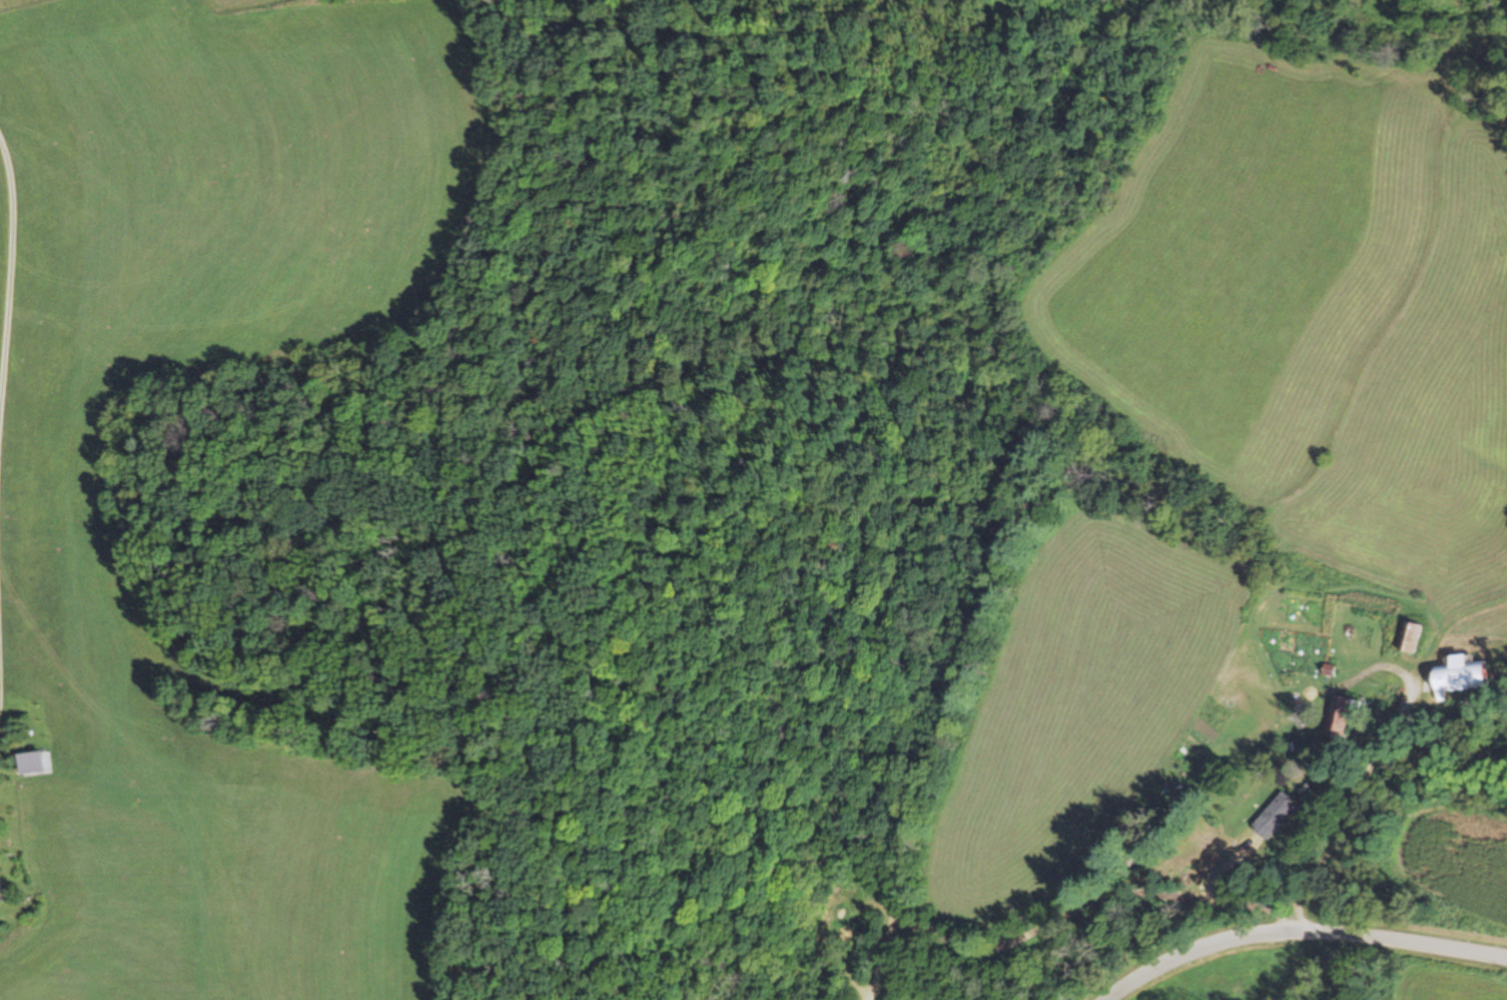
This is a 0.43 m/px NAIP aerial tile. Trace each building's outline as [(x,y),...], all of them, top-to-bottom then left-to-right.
[(1422,623),(1403,620),(1398,650),(1416,654),(1422,623)] [(1489,685),(1486,660),(1432,667),(1435,692),(1489,685)] [(1354,699),(1332,694),(1323,736),(1345,741),(1354,699)] [(1269,842),(1298,804),(1280,790),(1250,829),(1269,842)]
